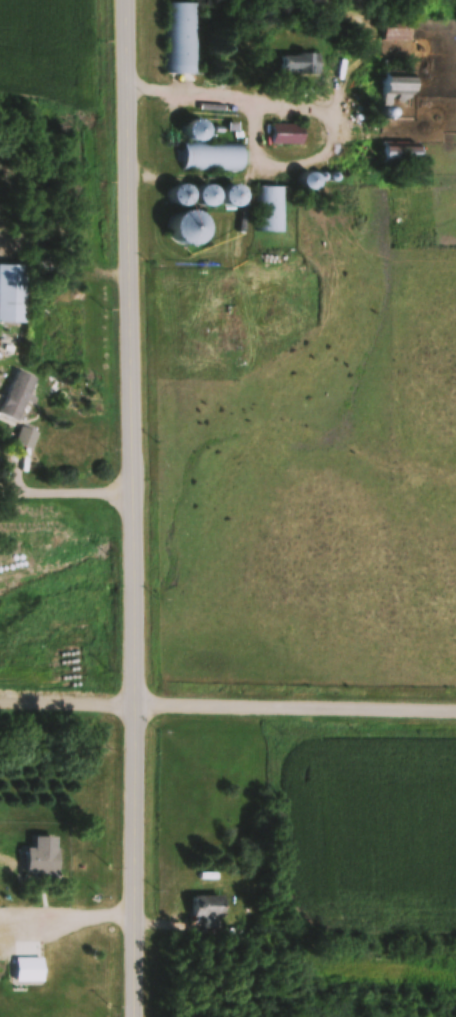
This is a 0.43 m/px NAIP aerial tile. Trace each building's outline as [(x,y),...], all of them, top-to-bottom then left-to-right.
[(164,74),(196,74),(196,2),(164,2),(164,74)] [(411,40),(411,21),(383,21),(383,40),(411,40)] [(314,55),(284,55),(284,72),(314,72),(314,55)] [(189,123),(191,140),(208,138),(206,121),(189,123)] [(305,125),(272,125),(272,145),(305,145),(305,125)] [(421,162),(421,143),(383,143),(383,162),(421,162)] [(244,172),(245,145),(182,144),(182,171),(244,172)] [(193,204),(191,185),(174,186),(176,206),(193,204)] [(200,204),(243,207),(244,188),(201,185),(200,204)] [(256,232),(284,232),(284,187),(256,187),(256,232)] [(207,240),(200,209),(175,215),(182,246),(207,240)] [(26,265),(0,265),(0,323),(26,323),(26,265)] [(19,420),(38,378),(19,369),(0,411),(0,412),(19,420)] [(39,432),(22,426),(16,443),(33,449),(39,432)] [(60,849),(28,849),(28,874),(60,874),(60,849)] [(192,918),(225,918),(225,895),(192,895),(192,918)] [(17,982),(44,982),(44,958),(17,958),(17,982)]
